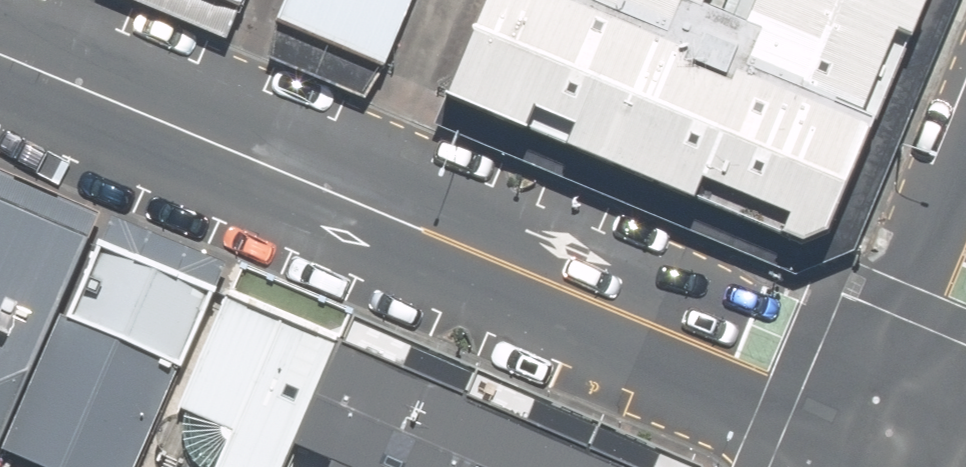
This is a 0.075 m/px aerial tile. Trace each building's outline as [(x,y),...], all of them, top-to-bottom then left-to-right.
[(245,9),(249,0),(224,0),(245,9)] [(281,25),(389,71),(418,0),(291,0),(281,25)] [(462,100),(813,249),(842,236),(941,0),(771,0),(758,30),(719,14),(724,0),(502,0),(462,100)] [(84,226),(0,190),(0,420),(84,226)] [(102,234),(0,441),(0,466),(140,466),(206,332),(225,294),(102,234)] [(332,340),(225,294),(206,332),(140,466),(276,466),(332,340)] [(332,340),(276,466),(622,466),(332,340)]
